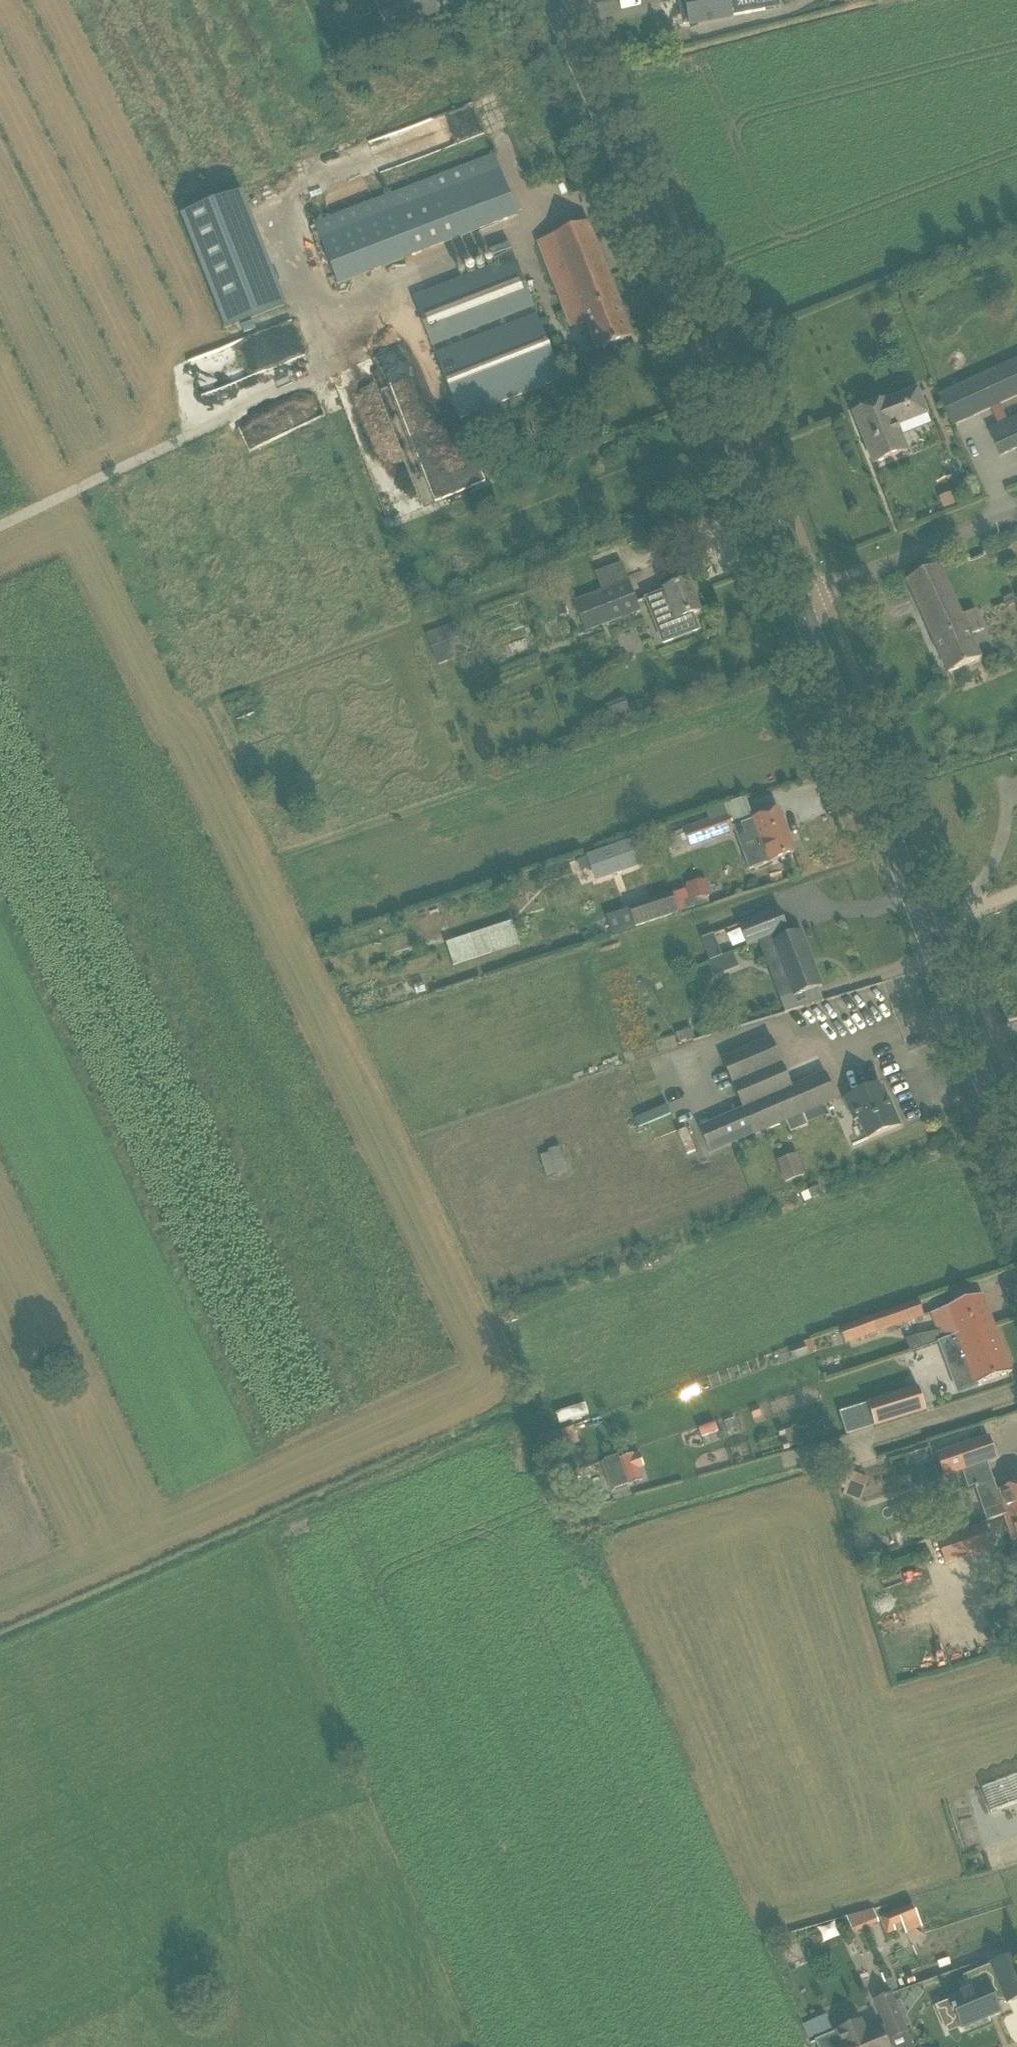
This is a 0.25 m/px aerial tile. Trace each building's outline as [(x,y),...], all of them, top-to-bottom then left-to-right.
[(683,17),(689,15),(690,24),(765,10),(763,0),(680,0),(683,17)] [(315,224),(338,284),(517,215),(494,156),(315,224)] [(180,217),(224,329),(286,305),(242,193),(180,217)] [(584,320),(596,351),(631,337),(587,224),(538,243),(570,325),(584,320)] [(414,296),(461,419),(562,381),(510,245),(490,253),(495,265),(414,296)] [(187,360),(200,394),(269,369),(256,334),(187,360)] [(951,426),(1016,395),(1016,357),(937,394),(951,426)] [(854,414),(874,464),(907,451),(894,419),(909,413),(912,420),(927,414),(917,389),(854,414)] [(1000,457),(1016,449),(1016,416),(987,429),(1000,457)] [(906,581),(949,673),(982,658),(971,635),(985,628),(976,610),(962,616),(939,566),(906,581)] [(574,602),(585,630),(640,608),(629,580),(574,602)] [(662,595),(646,601),(652,615),(664,645),(698,631),(692,615),(693,614),(700,612),(688,582),(670,589),(664,592),(662,593),(662,595)] [(1003,599),(1007,608),(1016,603),(1013,594),(1003,599)] [(564,606),(557,608),(560,616),(567,614),(564,606)] [(427,634),(440,665),(456,658),(452,648),(461,644),(453,624),(427,634)] [(744,854),(750,870),(794,854),(778,810),(750,821),(761,847),(744,854)] [(684,831),(690,845),(701,841),(702,843),(733,831),(726,814),(684,831)] [(648,829),(637,833),(641,845),(652,842),(648,829)] [(636,839),(585,857),(594,882),(645,864),(636,839)] [(689,899),(686,900),(688,911),(699,908),(697,898),(710,895),(707,880),(686,884),(689,899)] [(607,918),(613,934),(679,912),(672,892),(629,907),(630,910),(607,918)] [(801,931),(790,935),(779,909),(738,923),(746,946),(763,941),(765,946),(771,943),(777,959),(769,962),(775,978),(783,975),(792,998),(822,987),(801,931)] [(457,937),(463,959),(519,943),(513,921),(457,937)] [(715,977),(725,973),(719,958),(709,962),(715,977)] [(677,1033),(679,1042),(694,1038),(692,1029),(677,1033)] [(700,1128),(711,1153),(755,1133),(756,1137),(787,1123),(792,1132),(827,1117),(822,1107),(836,1100),(825,1075),(793,1090),(771,1041),(723,1063),(744,1109),(700,1128)] [(854,1108),(867,1140),(900,1126),(891,1106),(888,1107),(878,1085),(844,1099),(849,1111),(850,1110),(854,1108)] [(667,1097),(632,1113),(640,1130),(675,1114),(667,1097)] [(549,1152),(541,1155),(547,1177),(568,1171),(560,1147),(549,1150),(549,1152)] [(785,1162),(779,1164),(785,1181),(804,1175),(802,1170),(794,1173),(787,1167),(785,1162)] [(821,1186),(801,1194),(804,1201),(824,1193),(821,1186)] [(982,1296),(930,1315),(937,1332),(940,1342),(958,1336),(957,1333),(968,1329),(973,1335),(993,1327),(982,1296)] [(839,1328),(845,1345),(924,1317),(918,1300),(839,1328)] [(958,1336),(940,1342),(950,1367),(967,1360),(976,1385),(978,1385),(1011,1372),(993,1327),(973,1335),(968,1329),(957,1333),(958,1336)] [(813,1338),(788,1347),(789,1348),(793,1360),(809,1354),(808,1352),(817,1350),(813,1338)] [(867,1404),(875,1428),(924,1412),(916,1388),(867,1404)] [(937,1455),(944,1476),(962,1470),(987,1462),(996,1458),(989,1437),(937,1455)] [(619,1458),(628,1485),(643,1480),(640,1472),(639,1469),(644,1467),(639,1453),(635,1454),(634,1454),(634,1453),(619,1458)] [(840,1488),(861,1497),(869,1479),(847,1471),(840,1488)] [(1015,1485),(997,1490),(995,1491),(1001,1506),(984,1511),(987,1520),(1004,1515),(1016,1510),(1016,1485),(1015,1485)] [(1016,1535),(1016,1510),(1004,1515),(1005,1520),(1011,1518),(1016,1535)] [(937,1540),(945,1565),(991,1549),(982,1524),(966,1530),(964,1525),(951,1530),(953,1535),(937,1540)] [(983,1789),(991,1812),(1016,1802),(1016,1776),(983,1789)] [(911,1903),(880,1916),(887,1934),(895,1931),(893,1927),(902,1924),(906,1935),(921,1928),(911,1903)] [(849,1916),(856,1930),(867,1924),(860,1910),(849,1916)] [(935,2006),(947,2033),(1000,2010),(995,1999),(1004,1996),(1007,2003),(1016,1999),(1016,1974),(1009,1956),(990,1964),(990,1966),(973,1974),(979,1987),(956,1997),(948,2000),(935,2006)] [(893,1977),(886,1980),(890,1992),(898,1989),(893,1977)] [(874,2001),(890,2039),(908,2031),(898,2008),(899,2007),(894,1996),(893,1997),(891,1993),(874,2001)] [(832,2029),(826,2015),(802,2025),(808,2039),(832,2029)] [(859,2021),(834,2032),(834,2033),(816,2041),(818,2046),(888,2046),(880,2027),(865,2033),(859,2021)]
